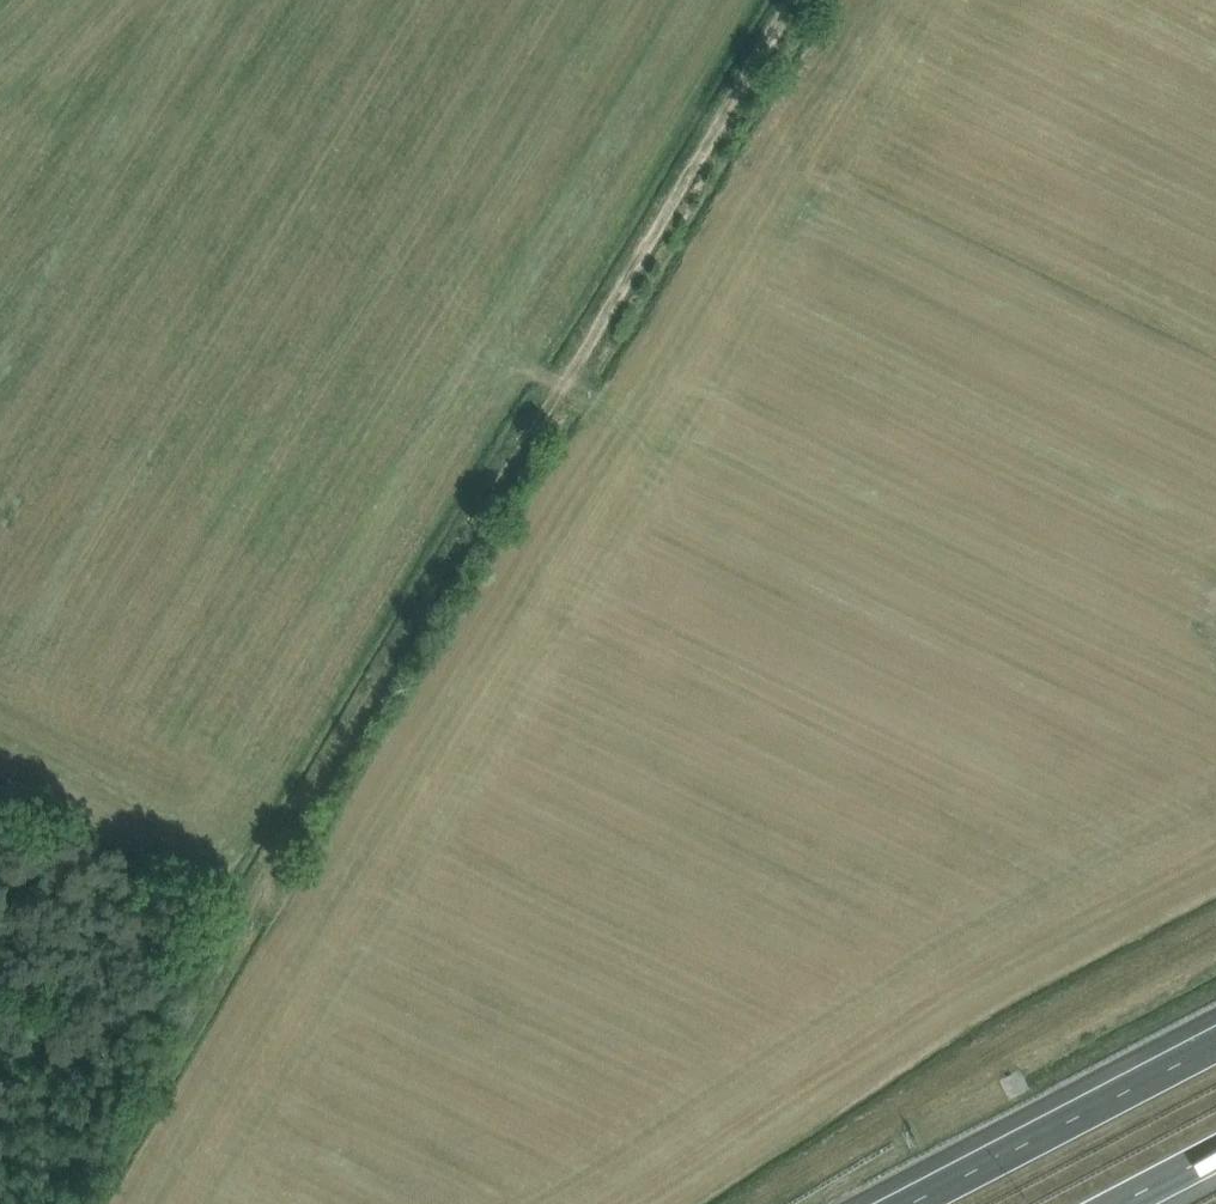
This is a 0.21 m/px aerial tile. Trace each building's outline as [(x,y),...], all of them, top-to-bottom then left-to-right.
[(1082,1203),(1118,1203),(1113,1190),(1082,1203)]
